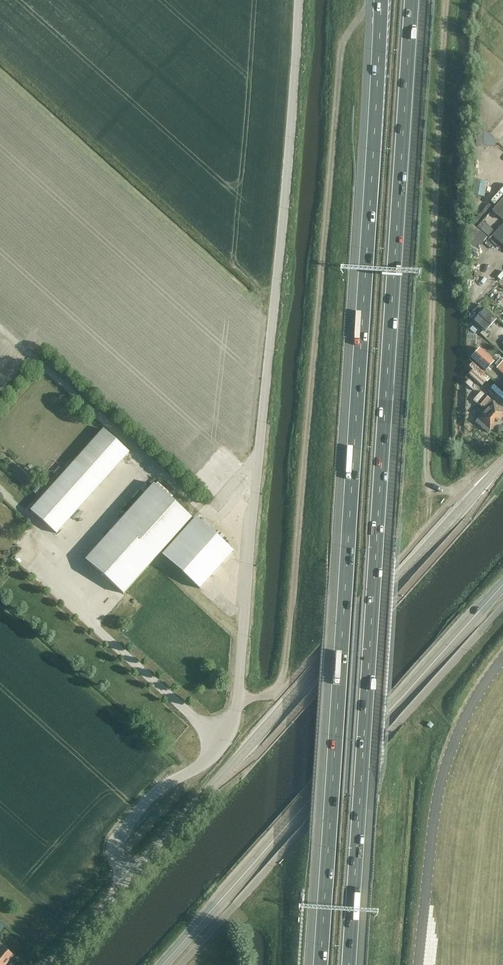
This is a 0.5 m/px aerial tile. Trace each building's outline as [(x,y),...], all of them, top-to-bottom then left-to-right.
[(483,194),(486,181),(477,179),(474,192),(483,194)] [(502,221),(502,197),(491,211),(502,221)] [(501,226),(500,224),(501,222),(494,216),(492,219),(500,227),(492,236),(502,246),(502,224),(501,226)] [(468,318),(484,332),(496,319),(479,304),(468,318)] [(479,347),(471,356),(485,369),(493,360),(479,347)] [(476,366),(470,375),(482,383),(488,374),(476,366)] [(481,392),(474,400),(478,404),(477,404),(485,410),(475,421),(488,433),(502,417),(502,412),(493,402),(481,392)] [(102,429),(29,510),(56,534),(128,452),(102,429)] [(191,518),(153,484),(84,560),(85,561),(123,594),(191,518)] [(200,589),(233,551),(196,518),(162,555),(200,589)] [(14,956),(3,947),(2,948),(0,946),(0,964),(7,964),(14,956)]
